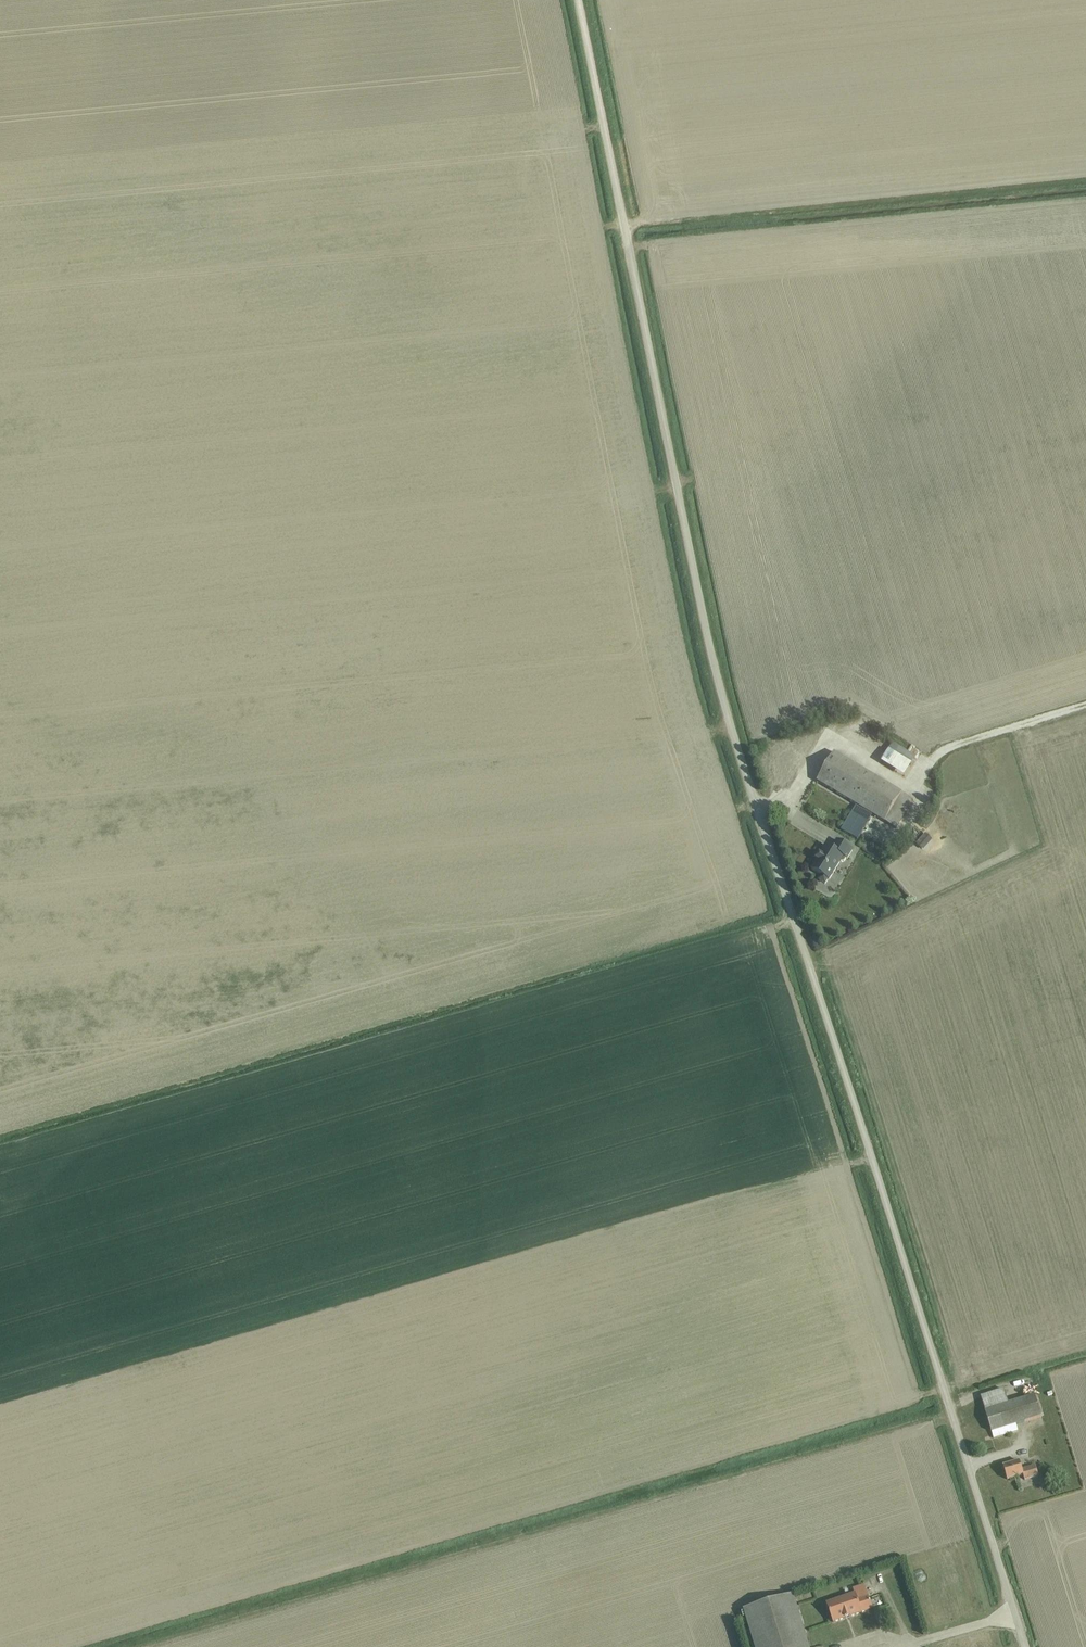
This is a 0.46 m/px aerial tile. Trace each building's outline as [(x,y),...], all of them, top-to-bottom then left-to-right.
[(904,776),(915,757),(892,743),(881,763),(904,776)] [(857,840),(873,815),(896,829),(913,800),(834,753),(817,781),(856,805),(841,830),(857,840)] [(926,835),(918,845),(922,849),(931,839),(926,835)] [(837,841),(832,849),(826,845),(820,855),(819,854),(816,860),(817,860),(812,869),(822,875),(819,880),(825,884),(828,879),(829,880),(840,862),(841,862),(845,861),(846,858),(847,859),(853,850),(837,841)] [(1016,1425),(1042,1417),(1035,1396),(1009,1404),(1004,1390),(981,1397),(985,1411),(991,1432),(992,1432),(994,1439),(1018,1431),(1016,1425)] [(1025,1480),(1039,1476),(1036,1465),(1022,1469),(1020,1461),(1003,1466),(1007,1480),(1023,1475),(1025,1480)] [(833,1623),(873,1609),(866,1591),(864,1586),(853,1589),(855,1595),(827,1604),(833,1623)] [(794,1596),(739,1613),(743,1624),(748,1623),(755,1646),(809,1646),(794,1596)]
